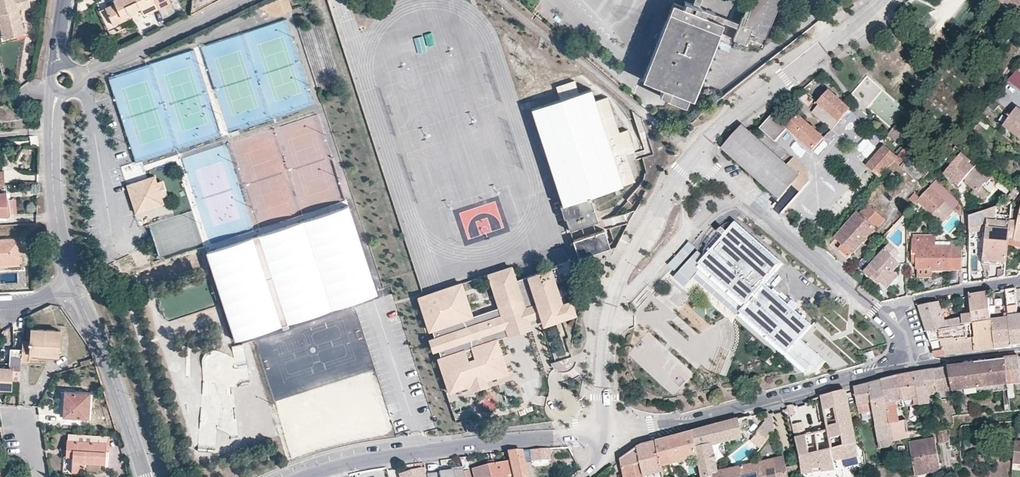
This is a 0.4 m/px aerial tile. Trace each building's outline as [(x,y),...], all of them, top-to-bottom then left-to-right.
[(2,36),(14,32),(13,29),(22,26),(17,8),(29,4),(27,0),(0,0),(0,28),(2,36)] [(154,0),(119,0),(114,2),(116,6),(106,10),(114,27),(132,19),(130,15),(140,11),(144,17),(159,10),(154,0)] [(165,0),(154,0),(159,10),(168,6),(165,0)] [(288,0),(269,0),(265,2),(268,10),(277,15),(291,8),(288,0)] [(694,3),(686,1),(685,6),(673,2),(642,78),(663,87),(660,96),(685,106),(689,97),(692,98),(719,33),(723,21),(725,16),(731,0),(695,0),(694,3)] [(743,19),(770,29),(781,0),(750,0),(743,19)] [(725,16),(723,21),(719,33),(724,35),(728,37),(733,38),(739,22),(725,16)] [(762,46),(770,29),(743,19),(741,18),(739,22),(733,38),(746,44),(747,41),(762,46)] [(22,26),(13,29),(14,32),(2,36),(3,39),(24,33),(22,26)] [(419,53),(427,51),(423,36),(415,38),(419,53)] [(1006,79),(1019,90),(1019,76),(1013,71),(1006,79)] [(576,77),(565,80),(570,93),(580,90),(576,77)] [(591,88),(532,107),(547,154),(571,229),(598,220),(590,195),(635,180),(631,167),(625,151),(634,148),(628,128),(619,131),(608,96),(595,100),(591,88)] [(833,128),(850,110),(830,92),(825,97),(818,105),(820,107),(815,112),(833,128)] [(1017,107),(1003,125),(1019,139),(1019,109),(1017,107)] [(793,122),(779,108),(761,128),(776,141),(788,128),(814,150),(824,139),(798,116),(793,122)] [(793,156),(786,164),(753,135),(748,131),(742,126),(722,148),(779,198),(792,183),(801,191),(809,182),(809,171),(802,164),(793,156)] [(828,134),(824,139),(829,145),(834,139),(833,137),(828,134)] [(959,141),(953,148),(958,153),(964,145),(959,141)] [(897,156),(886,146),(867,167),(878,177),(894,159),(897,156)] [(924,178),(929,173),(903,149),(897,156),(894,159),(915,179),(920,182),(924,178)] [(970,162),(961,153),(943,174),(957,187),(961,183),(961,178),(964,178),(965,182),(973,190),(976,193),(980,188),(984,183),(986,184),(990,180),(989,178),(975,166),(973,168),(969,164),(970,162)] [(932,184),(936,180),(932,175),(929,173),(924,178),(932,184)] [(137,213),(165,204),(163,199),(163,197),(158,183),(156,176),(128,185),(137,213)] [(991,177),(989,178),(990,180),(996,185),(997,183),(991,177)] [(958,200),(936,180),(932,184),(917,200),(942,224),(955,210),(961,204),(958,200)] [(169,197),(163,181),(158,183),(163,197),(163,199),(169,197)] [(976,193),(973,190),(970,194),(976,199),(983,199),(986,194),(980,188),(976,193)] [(1009,203),(1013,202),(1019,193),(1015,189),(1010,196),(1009,203)] [(7,199),(7,213),(15,213),(14,199),(7,199)] [(843,243),(853,252),(875,228),(878,230),(885,221),(868,207),(861,215),(859,213),(837,238),(843,243)] [(1010,234),(1011,223),(997,221),(996,207),(970,216),(969,219),(970,233),(986,232),(985,239),(1009,242),(1009,240),(1010,234)] [(1019,223),(1011,222),(1011,223),(1010,234),(1009,240),(1019,242),(1019,217),(1019,223)] [(764,284),(782,264),(735,222),(705,257),(699,263),(746,305),(741,312),(762,329),(791,354),(808,370),(813,364),(818,369),(825,361),(800,339),(811,325),(798,314),(764,284)] [(580,257),(612,247),(606,229),(574,239),(580,257)] [(20,238),(0,239),(0,262),(21,261),(20,238)] [(930,269),(930,270),(962,270),(962,247),(928,246),(928,239),(913,239),(913,262),(917,263),(917,268),(930,269)] [(985,239),(983,261),(1007,263),(1009,245),(1009,243),(1009,242),(985,239)] [(853,252),(843,243),(839,248),(849,257),(853,252)] [(897,275),(892,271),(898,264),(893,259),(898,253),(889,244),(865,271),(876,282),(879,279),(887,287),(897,275)] [(746,305),(699,263),(705,257),(698,250),(675,278),(687,288),(695,278),(738,315),(741,312),(746,305)] [(558,265),(551,267),(552,269),(555,280),(562,278),(558,265)] [(462,283),(435,291),(441,308),(425,313),(430,330),(433,329),(435,337),(432,338),(435,348),(438,347),(441,355),(439,356),(444,373),(450,371),(455,387),(472,382),(473,387),(486,383),(485,378),(507,370),(497,338),(492,339),(490,333),(493,331),(494,329),(495,327),(494,324),(493,322),(491,321),(492,319),(538,304),(542,314),(546,313),(548,319),(556,316),(554,310),(561,309),(562,314),(563,318),(576,313),(572,301),(563,304),(555,280),(552,269),(516,280),(512,267),(489,274),(500,307),(473,316),(462,283)] [(435,291),(419,297),(425,313),(441,308),(435,291)] [(974,324),(992,321),(992,318),(989,298),(989,292),(977,294),(970,296),(972,312),(972,314),(973,324),(974,324)] [(1007,302),(1009,316),(1010,333),(1012,347),(1019,346),(1019,315),(1018,315),(1016,301),(1007,302)] [(948,329),(948,328),(939,302),(919,306),(924,321),(925,325),(927,333),(948,329)] [(532,324),(548,319),(546,313),(542,314),(538,304),(492,319),(491,321),(493,322),(494,324),(495,327),(494,329),(493,331),(490,333),(492,339),(497,338),(508,335),(508,336),(533,328),(532,324)] [(972,314),(961,315),(962,326),(971,324),(973,324),(972,314)] [(1012,347),(1010,333),(1009,316),(992,318),(992,321),(993,335),(995,349),(1012,347)] [(993,335),(992,321),(974,324),(975,338),(976,352),(984,351),(995,349),(993,335)] [(942,351),(941,343),(972,338),(971,324),(962,326),(948,328),(948,329),(927,333),(931,342),(934,352),(942,351)] [(791,354),(762,329),(757,326),(756,327),(789,356),(791,354)] [(30,361),(30,354),(60,356),(62,331),(32,328),(31,341),(24,341),(23,349),(22,356),(22,358),(22,361),(30,361)] [(975,338),(972,338),(941,343),(942,351),(934,352),(935,357),(951,355),(955,354),(976,352),(975,338)] [(235,386),(246,386),(247,346),(233,345),(233,353),(204,352),(203,390),(220,390),(220,403),(201,403),(199,448),(216,449),(217,433),(234,434),(235,386)] [(22,356),(23,349),(11,348),(11,355),(22,356)] [(862,353),(864,359),(875,357),(873,350),(862,353)] [(22,356),(11,355),(10,368),(14,368),(15,358),(22,358),(22,356)] [(1006,360),(1009,390),(1010,398),(1015,398),(1015,393),(1019,393),(1019,369),(1019,356),(1006,358),(1006,360)] [(12,389),(14,380),(21,380),(22,361),(22,358),(15,358),(14,368),(10,368),(0,367),(0,388),(12,389)] [(971,389),(972,394),(1009,390),(1006,360),(984,362),(961,365),(948,367),(953,392),(971,389)] [(941,368),(934,369),(938,394),(939,397),(953,396),(953,392),(948,367),(945,367),(941,368)] [(919,405),(930,403),(928,395),(938,394),(934,369),(925,371),(913,373),(916,390),(919,404),(919,405)] [(450,371),(444,373),(449,389),(455,387),(450,371)] [(902,395),(904,406),(919,404),(916,390),(913,373),(905,375),(898,376),(899,384),(902,395)] [(888,379),(881,380),(888,410),(891,424),(899,423),(897,408),(904,406),(902,395),(899,384),(898,376),(888,379)] [(862,413),(873,412),(874,416),(876,428),(891,425),(891,424),(888,410),(881,380),(868,384),(854,387),(859,414),(862,413)] [(65,415),(89,417),(91,392),(66,390),(65,415)] [(822,396),(829,430),(832,448),(857,444),(856,440),(849,401),(846,390),(822,396)] [(790,414),(796,412),(794,404),(788,405),(790,414)] [(776,429),(773,414),(770,414),(757,430),(760,432),(768,439),(776,429)] [(741,423),(740,418),(707,427),(694,431),(697,448),(713,444),(743,437),(742,428),(750,427),(749,421),(741,423)] [(891,424),(891,425),(894,441),(909,438),(909,433),(906,422),(899,423),(891,424)] [(891,425),(876,428),(879,449),(889,448),(894,441),(891,425)] [(87,441),(88,431),(68,430),(68,439),(87,441)] [(698,457),(699,457),(697,448),(694,431),(673,436),(656,441),(663,471),(664,476),(672,476),(670,465),(698,457)] [(768,439),(760,432),(756,436),(765,443),(768,439)] [(948,432),(938,433),(940,445),(950,443),(948,432)] [(832,448),(820,451),(810,453),(809,448),(806,435),(795,437),(802,474),(825,472),(835,470),(833,459),(857,454),(857,444),(832,448)] [(67,456),(73,457),(72,470),(85,472),(87,461),(106,462),(107,442),(87,441),(68,439),(67,456)] [(933,447),(931,439),(910,443),(916,476),(928,474),(926,465),(940,462),(937,447),(933,447)] [(661,467),(656,441),(648,443),(641,445),(637,447),(644,476),(663,471),(661,467)] [(720,472),(713,444),(697,448),(699,457),(698,457),(701,468),(702,476),(711,476),(713,476),(713,474),(720,472)] [(644,476),(637,447),(626,454),(621,458),(626,476),(640,476),(644,476)] [(510,461),(513,476),(527,476),(521,450),(508,451),(510,461)] [(531,463),(552,463),(551,450),(530,451),(531,463)] [(466,457),(459,458),(463,469),(464,471),(470,469),(466,457)] [(713,476),(789,476),(785,458),(754,465),(720,472),(713,474),(713,476)] [(475,476),(513,476),(510,461),(473,469),(475,476)] [(941,471),(940,462),(926,465),(928,474),(941,471)] [(427,474),(425,468),(402,475),(402,476),(427,476),(427,474)]
